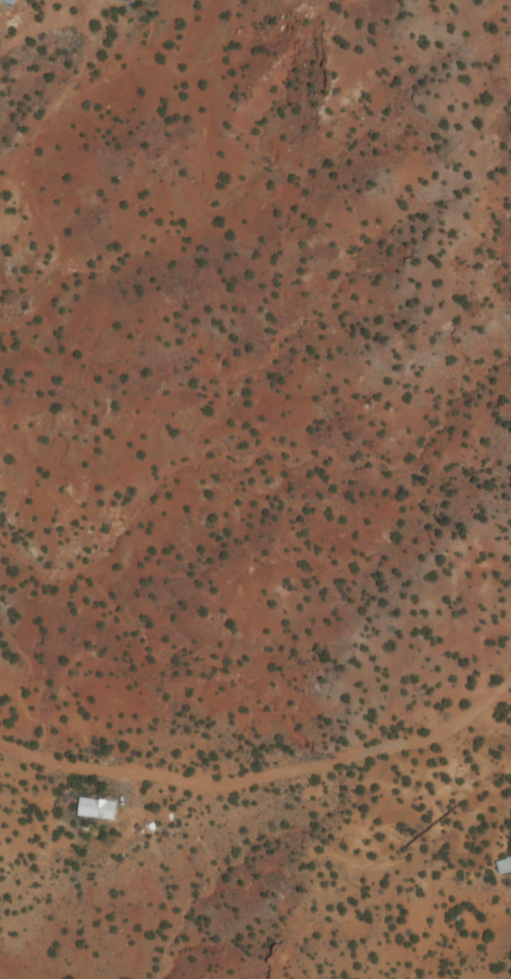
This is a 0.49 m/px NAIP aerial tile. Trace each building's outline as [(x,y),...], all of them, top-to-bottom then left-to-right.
[(119,802),(82,798),(80,816),(117,820),(119,802)] [(497,864),(502,877),(510,875),(510,859),(497,864)]
